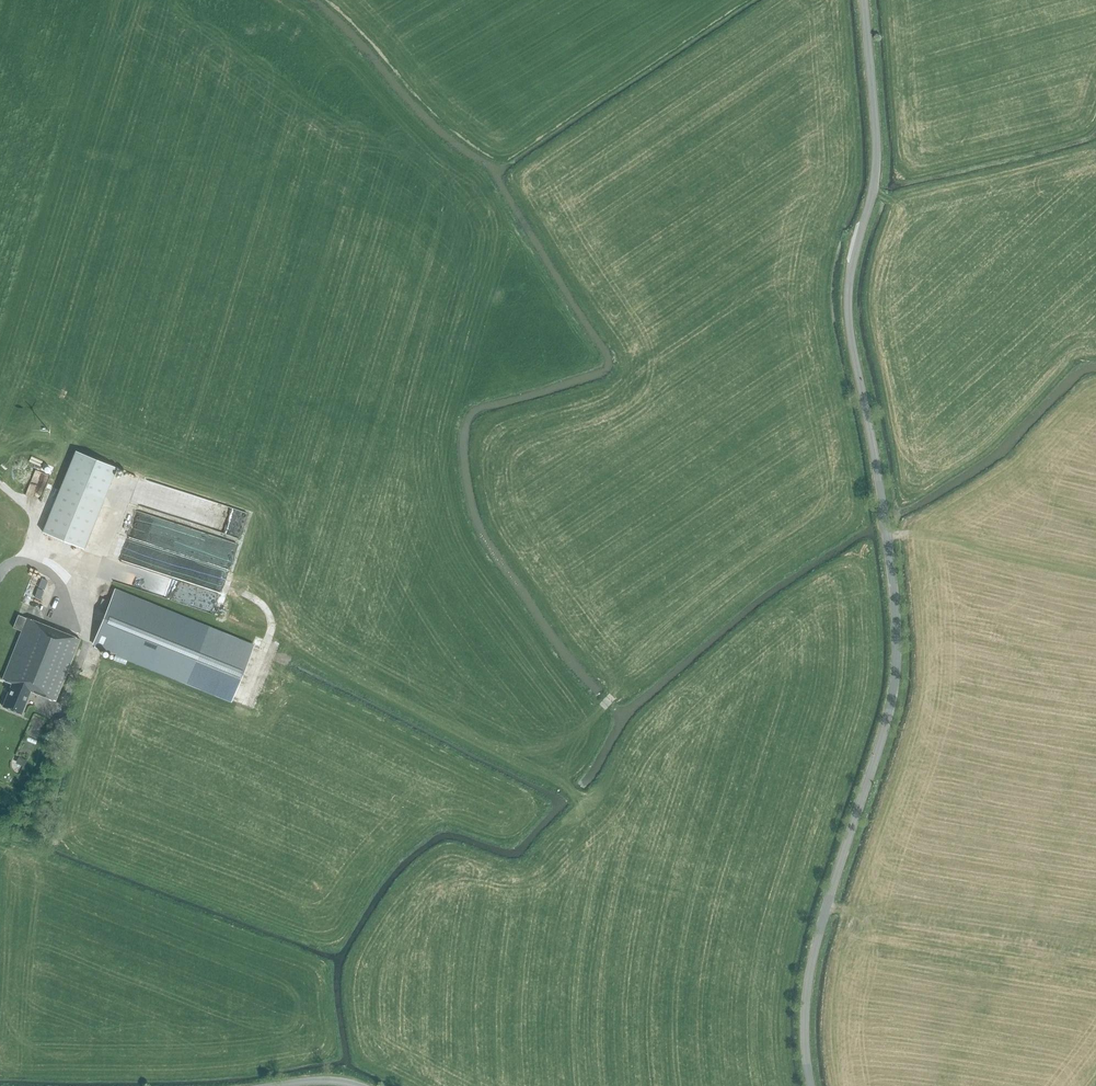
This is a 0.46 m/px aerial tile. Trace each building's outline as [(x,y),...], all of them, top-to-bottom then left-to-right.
[(116,467),(74,450),(42,531),(83,548),(116,467)] [(41,499),(51,474),(37,469),(28,494),(41,499)] [(241,538),(249,510),(175,489),(169,511),(176,513),(175,515),(192,520),(190,527),(183,525),(181,531),(175,530),(174,534),(169,532),(167,539),(219,554),(223,542),(224,542),(226,533),(241,538)] [(115,588),(92,644),(231,702),(254,645),(115,588)] [(210,589),(201,607),(213,613),(221,595),(210,589)] [(55,700),(80,639),(26,618),(18,615),(13,628),(22,631),(3,679),(12,683),(2,706),(21,714),(30,690),(55,700)] [(76,723),(72,713),(52,721),(57,732),(70,727),(69,726),(76,723)] [(37,722),(31,735),(39,738),(44,725),(37,722)] [(26,760),(18,756),(15,763),(23,767),(26,760)]
